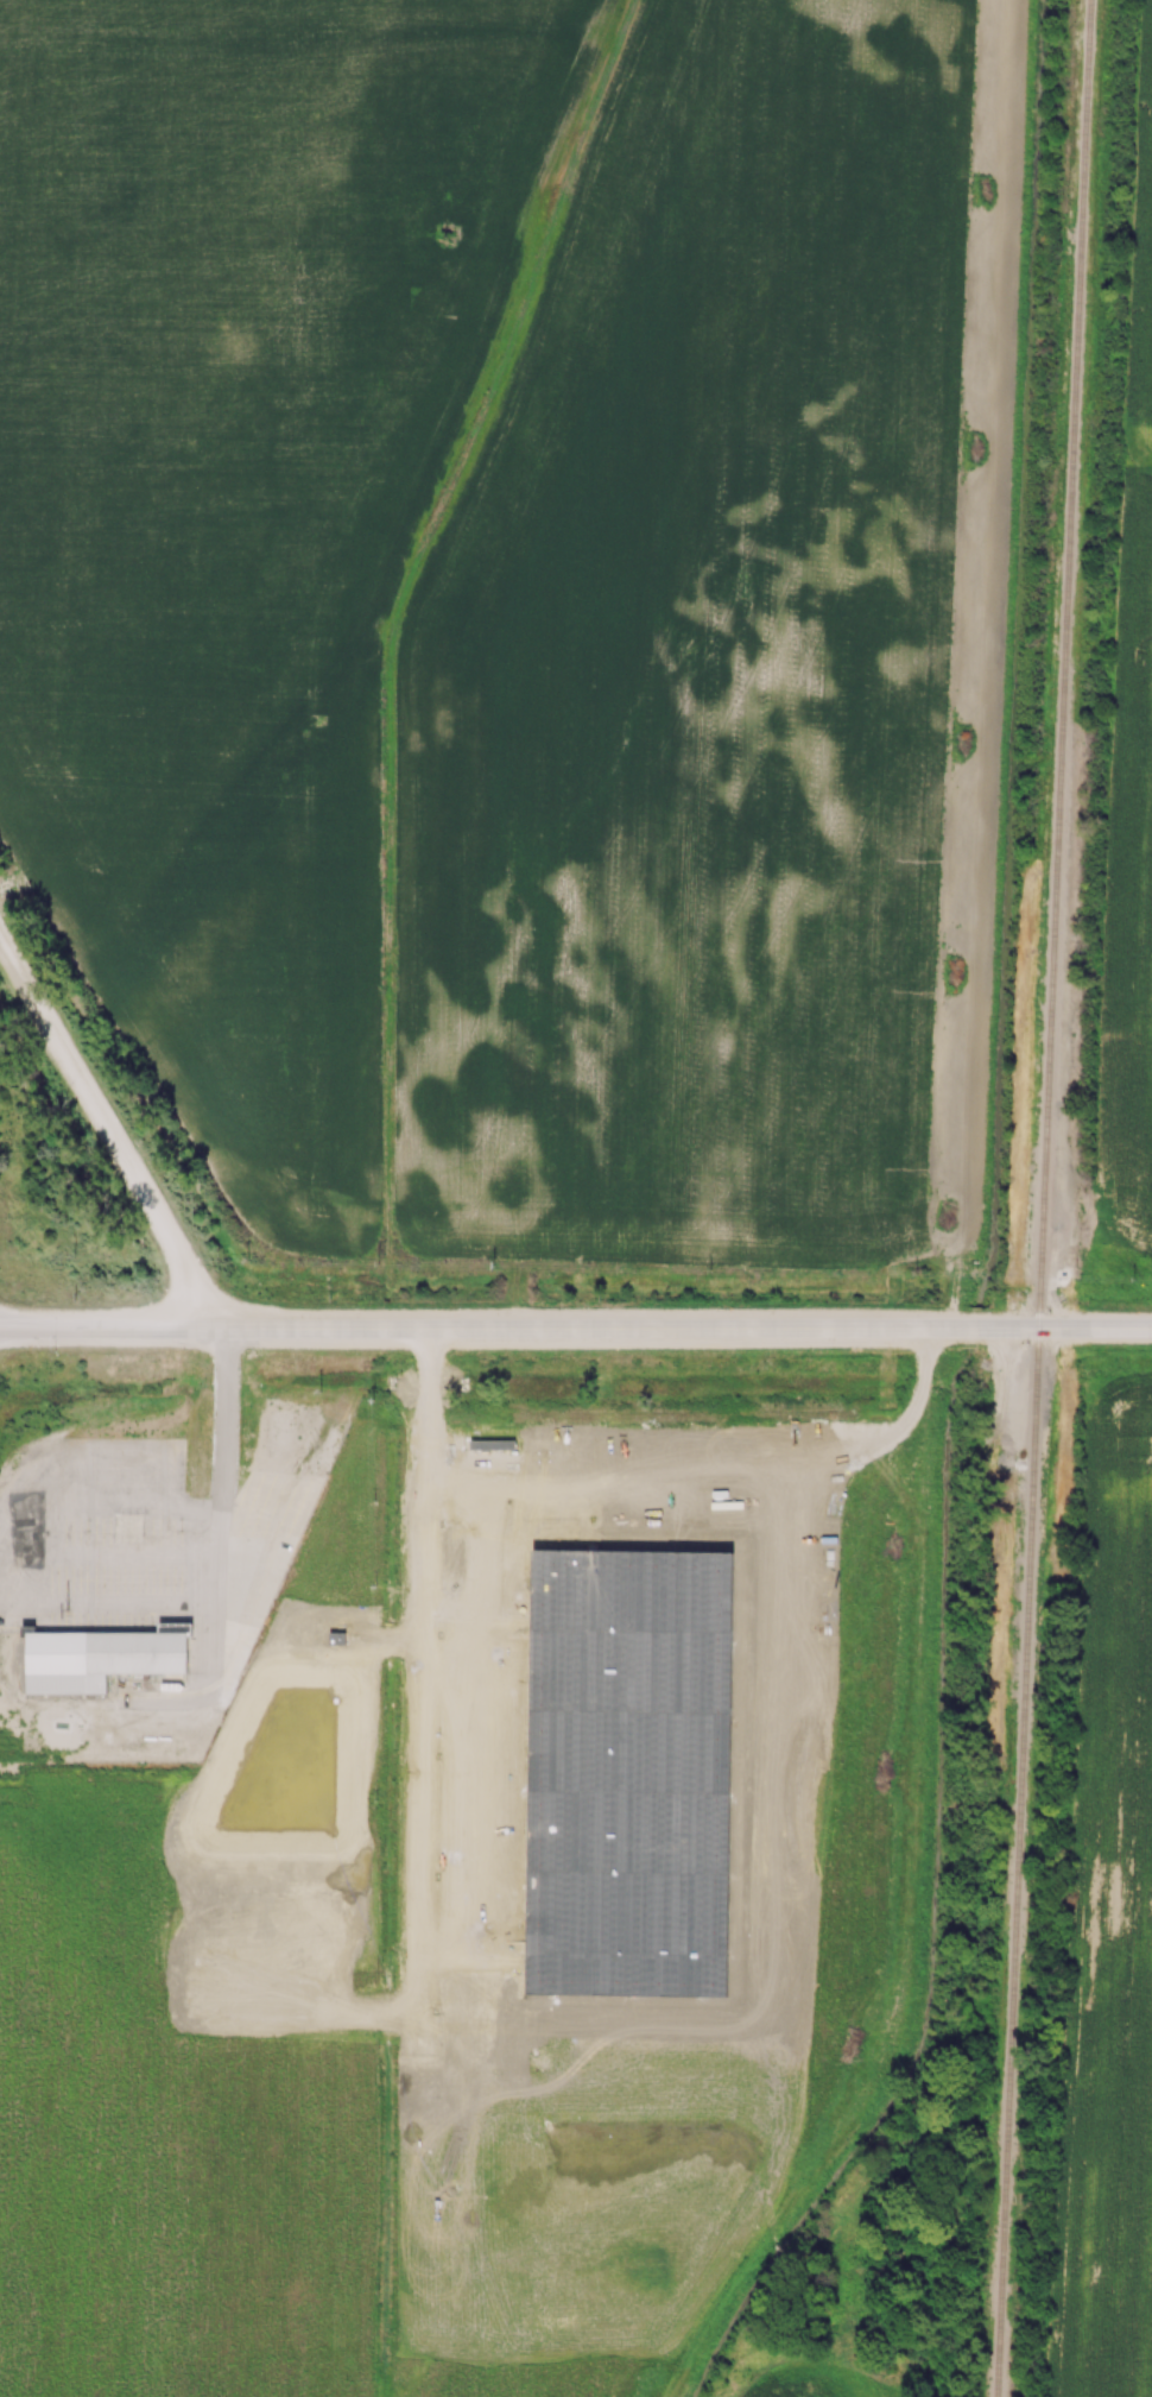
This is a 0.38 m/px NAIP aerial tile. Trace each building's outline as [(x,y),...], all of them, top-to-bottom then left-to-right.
[(29,1633),(190,1633),(190,1676),(110,1676),(110,1695),(29,1695),(29,1633)]
